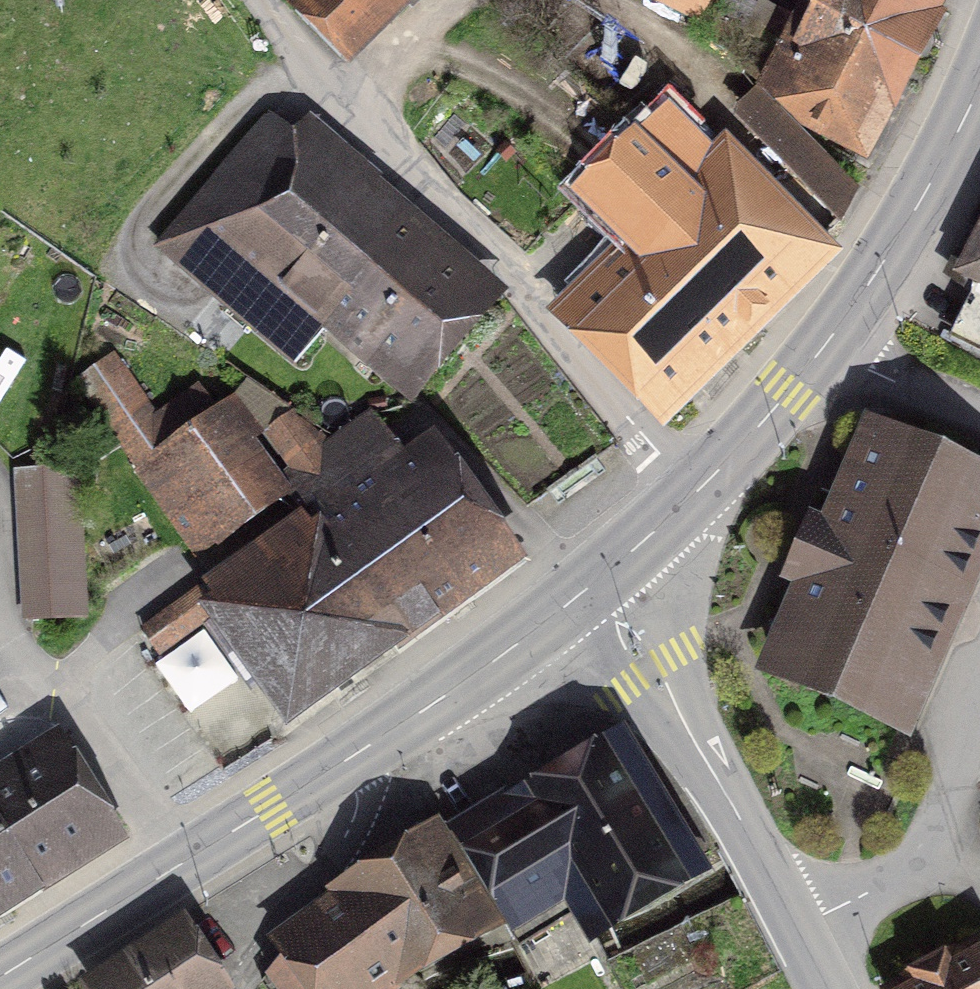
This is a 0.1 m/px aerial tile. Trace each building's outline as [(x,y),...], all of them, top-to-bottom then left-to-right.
[(352,66),(420,0),(288,0),(352,66)] [(724,0),(672,0),(715,20),(724,0)] [(887,0),(835,0),(779,107),(859,150),(927,21),(887,0)] [(159,246),(285,354),(329,303),(409,371),(474,296),(268,119),(159,246)] [(630,140),(579,191),(642,255),(580,316),(660,398),(808,252),(716,160),(699,177),(650,128),(635,144),(630,140)] [(972,244),(979,249),(979,228),(972,244)] [(969,271),(979,277),(979,250),(969,271)] [(961,341),(979,350),(979,305),(961,341)] [(80,380),(202,553),(281,500),(199,387),(152,419),(110,358),(80,380)] [(293,415),(268,433),(297,475),(323,457),(293,415)] [(957,596),(979,543),(979,483),(873,436),(831,534),(818,528),(796,578),(809,584),(774,666),(903,722),(953,606),(941,601),(945,591),(957,596)] [(348,517),(316,539),(301,517),(143,629),(160,653),(217,611),(289,711),(498,561),(427,460),(387,488),(379,477),(340,505),(348,517)] [(23,474),(32,618),(86,615),(78,471),(23,474)] [(100,832),(53,758),(0,792),(0,896),(100,832)] [(618,759),(521,817),(511,800),(454,834),(519,944),(589,902),(595,912),(680,861),(618,759)] [(395,967),(483,918),(435,844),(351,898),(355,903),(284,957),(263,983),(267,988),(362,988),(395,967)] [(212,986),(180,935),(100,988),(208,988),(212,986)] [(907,988),(979,988),(979,950),(907,988)]
